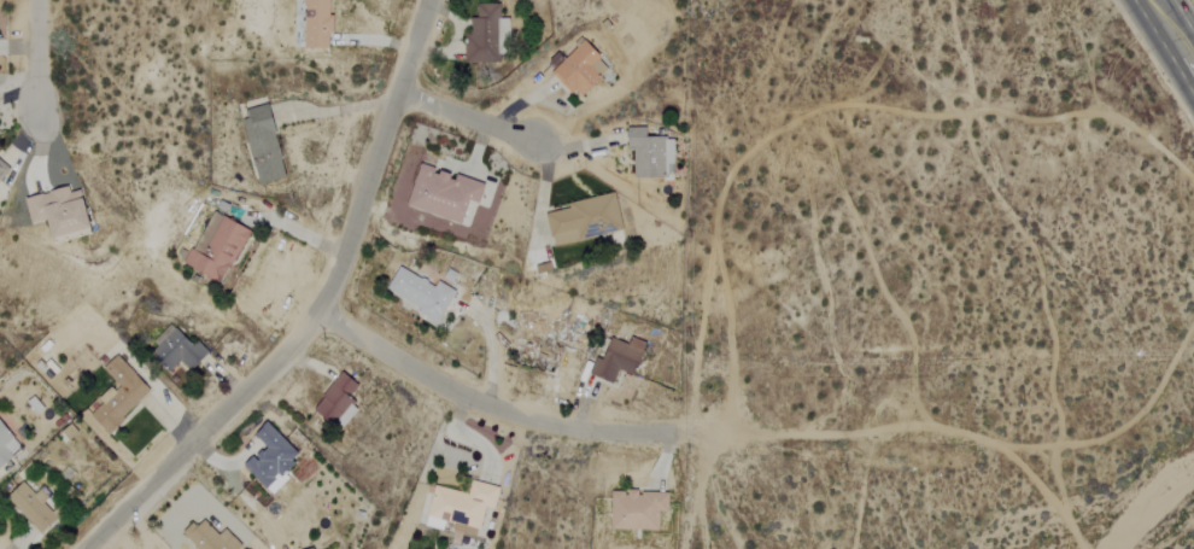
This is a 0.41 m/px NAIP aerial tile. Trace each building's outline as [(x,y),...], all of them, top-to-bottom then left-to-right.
[(331,49),(332,0),(305,0),(304,48),(331,49)] [(500,4),(468,5),(469,63),(500,62),(500,54),(510,54),(510,18),(500,19),(500,4)] [(552,74),(581,100),(611,67),(583,41),(552,74)] [(286,179),(270,105),(243,111),(259,185),(286,179)] [(647,128),(631,128),(633,178),(675,177),(674,138),(647,138),(647,128)] [(9,170),(0,163),(0,181),(9,170)] [(464,223),(470,202),(480,205),(486,184),(454,175),(454,176),(437,171),(437,169),(420,164),(408,208),(464,223)] [(93,230),(83,191),(71,193),(70,188),(26,198),(32,224),(50,220),(54,239),(93,230)] [(547,209),(553,245),(623,232),(616,196),(547,209)] [(250,231),(213,211),(185,265),(222,285),(250,231)] [(442,321),(456,290),(438,283),(431,299),(421,295),(428,280),(399,268),(386,296),(442,321)] [(157,344),(187,375),(209,354),(198,342),(194,347),(176,327),(157,344)] [(614,383),(618,371),(636,377),(647,343),(631,338),(629,345),(612,339),(605,361),(596,358),(590,375),(614,383)] [(151,392),(117,356),(103,369),(117,384),(88,411),(108,433),(151,392)] [(315,413),(344,430),(359,403),(351,399),(359,384),(339,372),(315,413)] [(23,449),(0,423),(0,469),(23,449)] [(302,456),(267,423),(255,436),(266,446),(245,468),(270,491),(302,456)] [(43,504),(45,501),(24,481),(6,500),(42,534),(58,518),(43,504)] [(500,488),(473,482),(470,494),(435,487),(428,517),(439,520),(438,520),(481,529),(486,508),(495,510),(500,488)] [(660,531),(661,512),(669,513),(670,493),(611,492),(610,530),(660,531)] [(219,536),(202,518),(183,536),(196,548),(221,548),(223,547),(224,548),(241,548),(243,547),(226,530),(219,536)]
